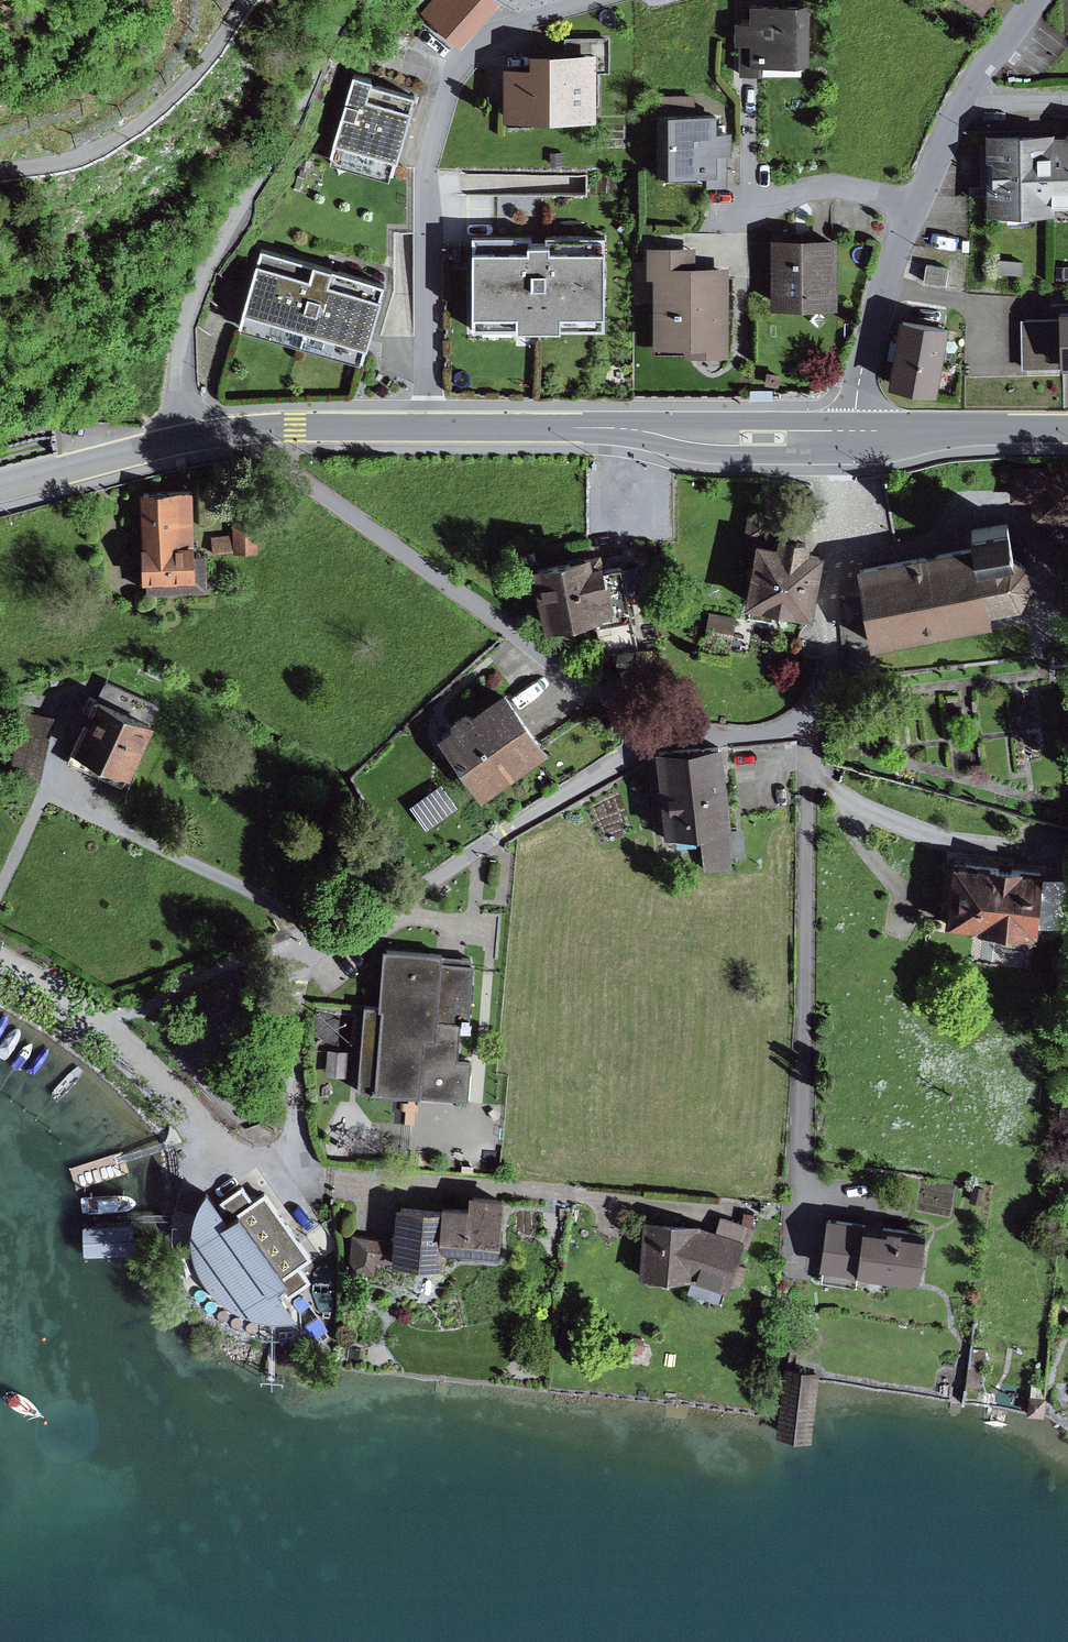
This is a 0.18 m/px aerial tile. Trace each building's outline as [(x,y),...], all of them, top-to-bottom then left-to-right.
[(428,7),(461,39),(499,0),(435,0),(428,7)] [(735,15),(736,40),(739,40),(740,70),(759,70),(759,59),(798,57),(796,0),(753,0),(753,14),(735,15)] [(530,57),(504,57),(504,110),(598,110),(598,42),(530,42),(530,57)] [(372,75),(352,70),(329,160),(389,176),(414,94),(371,81),(372,75)] [(658,92),(658,110),(710,111),(710,92),(658,92)] [(710,111),(658,110),(658,169),(706,169),(706,182),(728,182),(728,151),(731,151),(731,126),(714,126),(714,111),(710,111)] [(989,123),(989,206),(1055,206),(1055,200),(1067,200),(1067,206),(1067,122),(1067,128),(1053,128),(1053,123),(989,123)] [(606,228),(473,230),(473,321),(605,319),(606,228)] [(837,231),(772,231),(772,300),(837,301),(837,231)] [(696,242),(646,242),(646,269),(654,269),(654,350),(730,350),(730,260),(696,260),(696,242)] [(314,261),(262,246),(240,321),(363,356),(384,282),(377,280),(314,261)] [(926,260),(923,277),(946,281),(949,264),(926,260)] [(948,316),(900,309),(895,341),(890,376),(937,384),(948,316)] [(1060,357),(1060,316),(1021,317),(1022,366),(1061,365),(1060,357)] [(767,369),(765,381),(779,383),(780,371),(767,369)] [(193,485),(140,486),(141,573),(195,572),(193,485)] [(780,535),(784,535),(786,509),(748,503),(743,533),(756,544),(756,539),(779,543),(780,535)] [(255,510),(232,511),(234,551),(257,550),(255,510)] [(858,565),(872,644),(990,623),(987,608),(1007,605),(1015,604),(1021,602),(1032,583),(1027,562),(1014,554),(1012,546),(1008,522),(1006,515),(970,522),(971,529),(974,544),(858,565)] [(230,533),(211,534),(212,550),(231,549),(230,533)] [(779,543),(756,539),(756,544),(745,604),(814,615),(823,553),(809,551),(811,538),(784,535),(780,535),(779,543)] [(582,544),(534,552),(545,615),(595,606),(596,615),(632,609),(626,579),(610,582),(604,548),(583,552),(582,544)] [(632,609),(596,615),(601,648),(637,642),(632,609)] [(452,721),(439,730),(483,791),(548,743),(505,682),(471,707),(465,704),(452,714),(452,721)] [(153,712),(95,686),(65,757),(123,782),(153,712)] [(54,714),(22,707),(9,765),(41,773),(54,714)] [(719,740),(657,746),(664,826),(700,823),(726,820),(719,740)] [(442,783),(411,804),(426,825),(457,804),(442,783)] [(726,820),(700,823),(705,869),(731,866),(726,820)] [(989,860),(952,856),(947,910),(947,915),(946,925),(974,928),(978,928),(982,933),(996,934),(1002,943),(1025,945),(1037,936),(1038,922),(1044,865),(1022,863),(1023,859),(989,856),(989,860)] [(357,1089),(467,1099),(471,1057),(457,1056),(460,1020),(467,1020),(473,956),(385,948),(380,1002),(365,1001),(357,1089)] [(349,1050),(329,1048),(326,1073),(346,1075),(349,1050)] [(199,1192),(194,1212),(191,1230),(192,1248),(197,1264),(205,1281),(220,1295),(233,1304),(246,1309),(264,1311),(281,1310),(298,1307),(288,1295),(310,1279),(299,1264),(310,1253),(265,1188),(253,1197),(242,1182),(221,1198),(206,1179),(199,1192)] [(499,1250),(503,1193),(470,1190),(470,1200),(438,1198),(438,1202),(396,1200),(394,1238),(392,1258),(445,1262),(446,1246),(499,1250)] [(925,1227),(828,1213),(821,1263),(918,1277),(925,1227)] [(721,1214),(716,1227),(744,1237),(749,1239),(754,1226),(721,1214)] [(693,1277),(728,1288),(744,1237),(716,1227),(701,1221),(643,1216),(640,1271),(647,1278),(664,1279),(674,1272),(693,1277)] [(133,1223),(83,1225),(85,1254),(135,1251),(133,1223)] [(392,1258),(394,1238),(353,1232),(348,1267),(375,1271),(376,1259),(392,1258)] [(981,1385),(986,1350),(973,1348),(967,1383),(981,1385)] [(822,1372),(787,1366),(777,1433),(811,1438),(822,1372)] [(1046,1396),(1030,1393),(1027,1410),(1043,1413),(1046,1396)]
